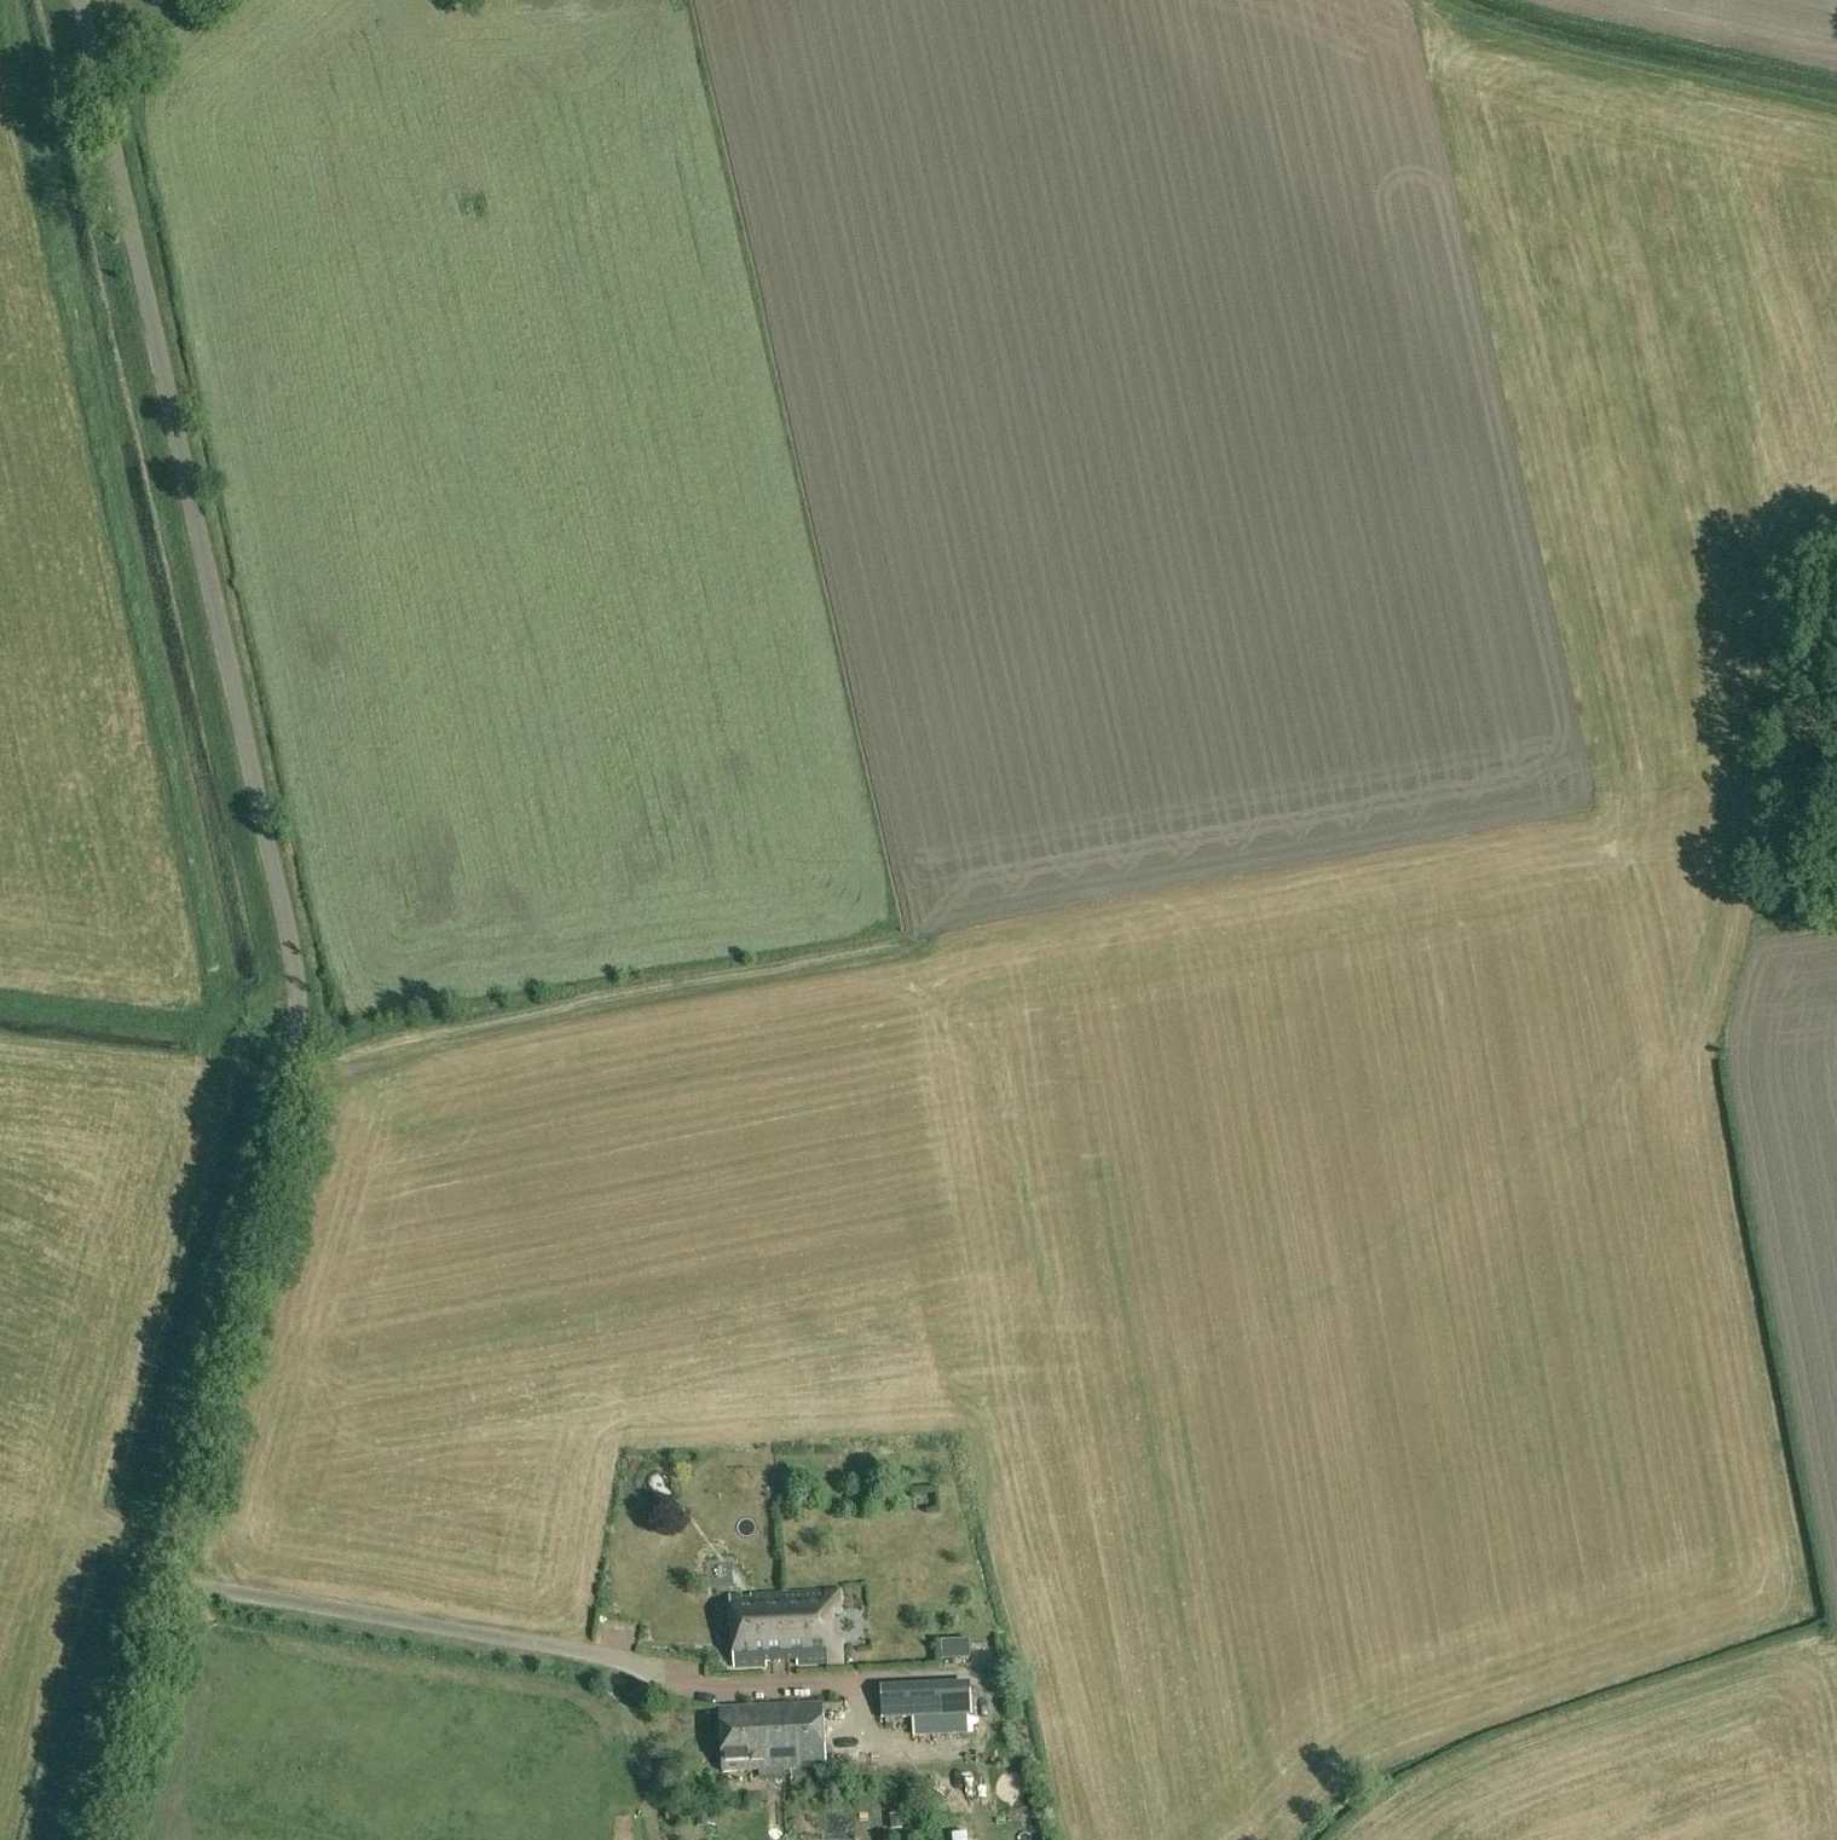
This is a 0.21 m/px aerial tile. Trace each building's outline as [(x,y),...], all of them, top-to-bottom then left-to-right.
[(825,1635),(824,1620),(840,1614),(839,1591),(786,1593),(789,1659),(798,1659),(798,1666),(842,1664),(841,1639),(825,1635)] [(742,1595),(731,1596),(735,1668),(767,1667),(766,1660),(789,1659),(786,1593),(751,1595),(751,1600),(742,1600),(742,1595)] [(729,1704),(733,1692),(708,1684),(704,1696),(729,1704)] [(882,1692),(882,1718),(971,1714),(970,1688),(882,1692)] [(720,1710),(723,1772),(823,1767),(820,1705),(720,1710)] [(862,1806),(862,1816),(873,1816),(872,1806),(862,1806)] [(673,1811),(665,1811),(666,1820),(674,1819),(673,1811)]
